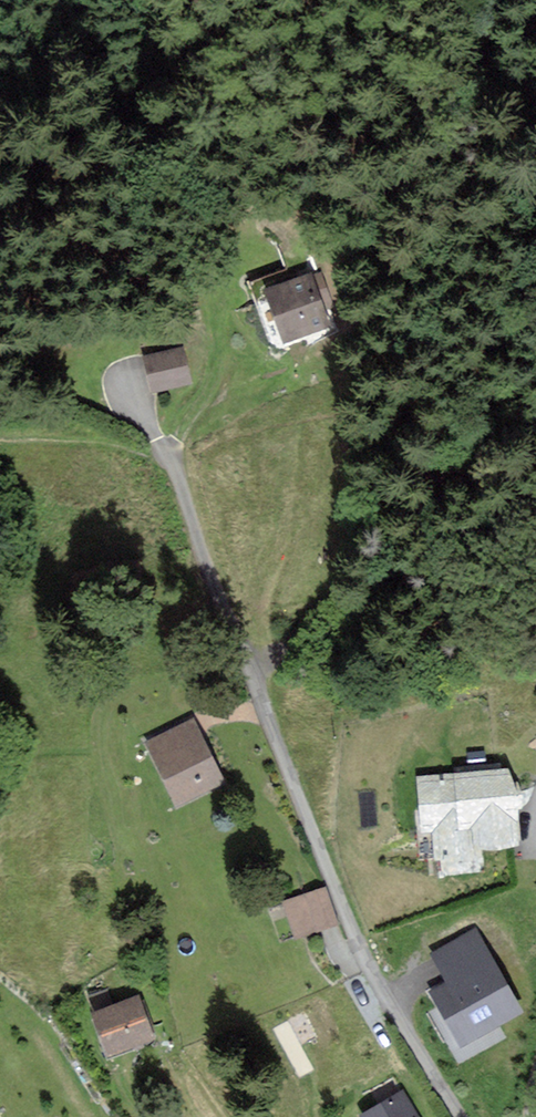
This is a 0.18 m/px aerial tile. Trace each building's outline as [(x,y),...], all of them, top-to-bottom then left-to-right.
[(309,276),(267,292),(285,339),(327,323),(309,276)] [(180,349),(148,355),(155,388),(187,381),(180,349)] [(193,721),(149,744),(180,804),(224,782),(193,721)] [(513,842),(508,770),(420,777),(424,827),(437,826),(439,856),(478,853),(478,845),(513,842)] [(322,887),(285,900),(298,937),(336,924),(322,887)] [(520,1011),(476,931),(435,953),(451,982),(434,991),(462,1042),(520,1011)] [(85,995),(93,1012),(119,1000),(111,983),(85,995)] [(152,1035),(138,997),(94,1014),(108,1051),(152,1035)] [(404,1094),(361,1116),(417,1116),(404,1094)]
